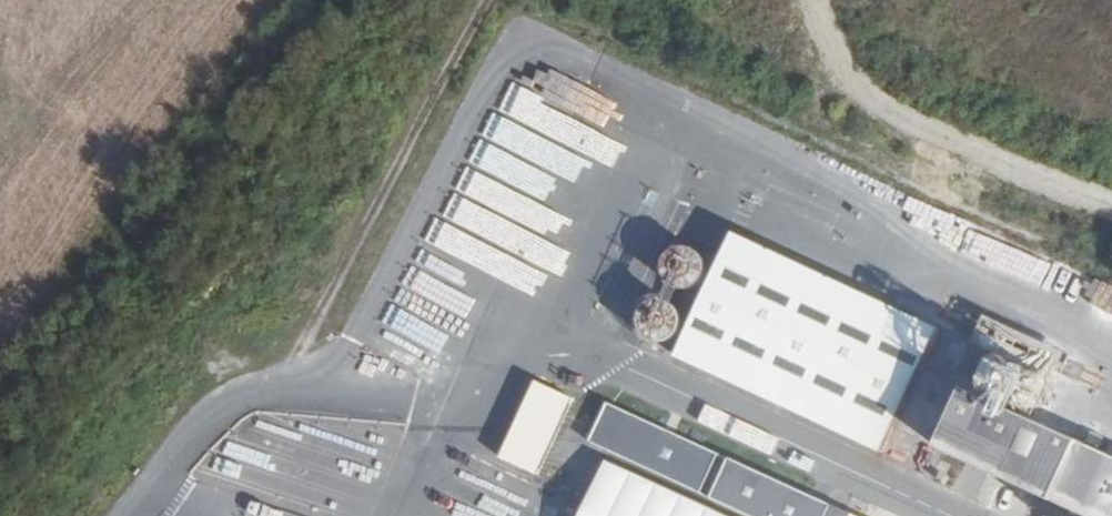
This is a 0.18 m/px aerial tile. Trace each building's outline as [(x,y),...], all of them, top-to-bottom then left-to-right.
[(529,125),(541,95),(509,82),(497,111),(529,125)] [(552,124),(553,98),(536,97),(535,124),(552,124)] [(534,229),(535,167),(529,164),(534,152),(534,134),(491,114),(483,130),(483,142),(477,142),(453,191),(534,229)] [(547,175),(524,227),(549,238),(572,186),(547,175)] [(523,320),(545,271),(435,223),(411,276),(501,315),(503,311),(523,320)] [(875,447),(885,423),(1086,515),(1111,515),(1111,460),(913,368),(930,323),(724,228),(668,348),(875,447)] [(656,243),(649,252),(647,263),(648,270),(651,275),(660,281),(667,283),(674,282),(682,279),(688,272),(690,261),(688,250),(684,245),(677,241),(666,240),(656,243)] [(1086,307),(1098,284),(1071,270),(1069,275),(1061,270),(1051,290),(1086,307)] [(630,296),(623,302),(620,313),(622,321),(625,328),(633,334),(643,336),(650,336),(657,331),(662,324),(663,316),(662,306),(658,299),(648,293),(638,293),(630,296)] [(1103,317),(1111,321),(1111,297),(1103,317)] [(592,397),(575,436),(754,515),(828,515),(833,504),(592,397)] [(565,496),(557,515),(612,515),(565,496)]
